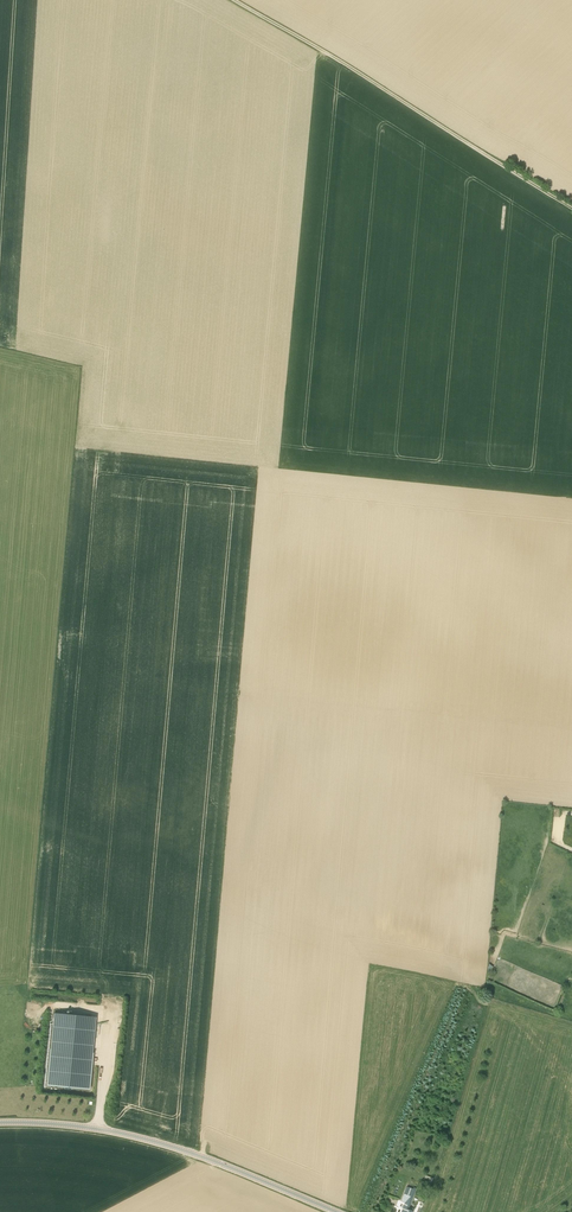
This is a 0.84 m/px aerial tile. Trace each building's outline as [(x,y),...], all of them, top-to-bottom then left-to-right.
[(89,1088),(96,1017),(54,1013),(47,1085),(89,1088)] [(408,1187),(407,1187),(402,1202),(405,1203),(401,1211),(413,1211),(414,1209),(409,1207),(416,1189),(408,1187)]
